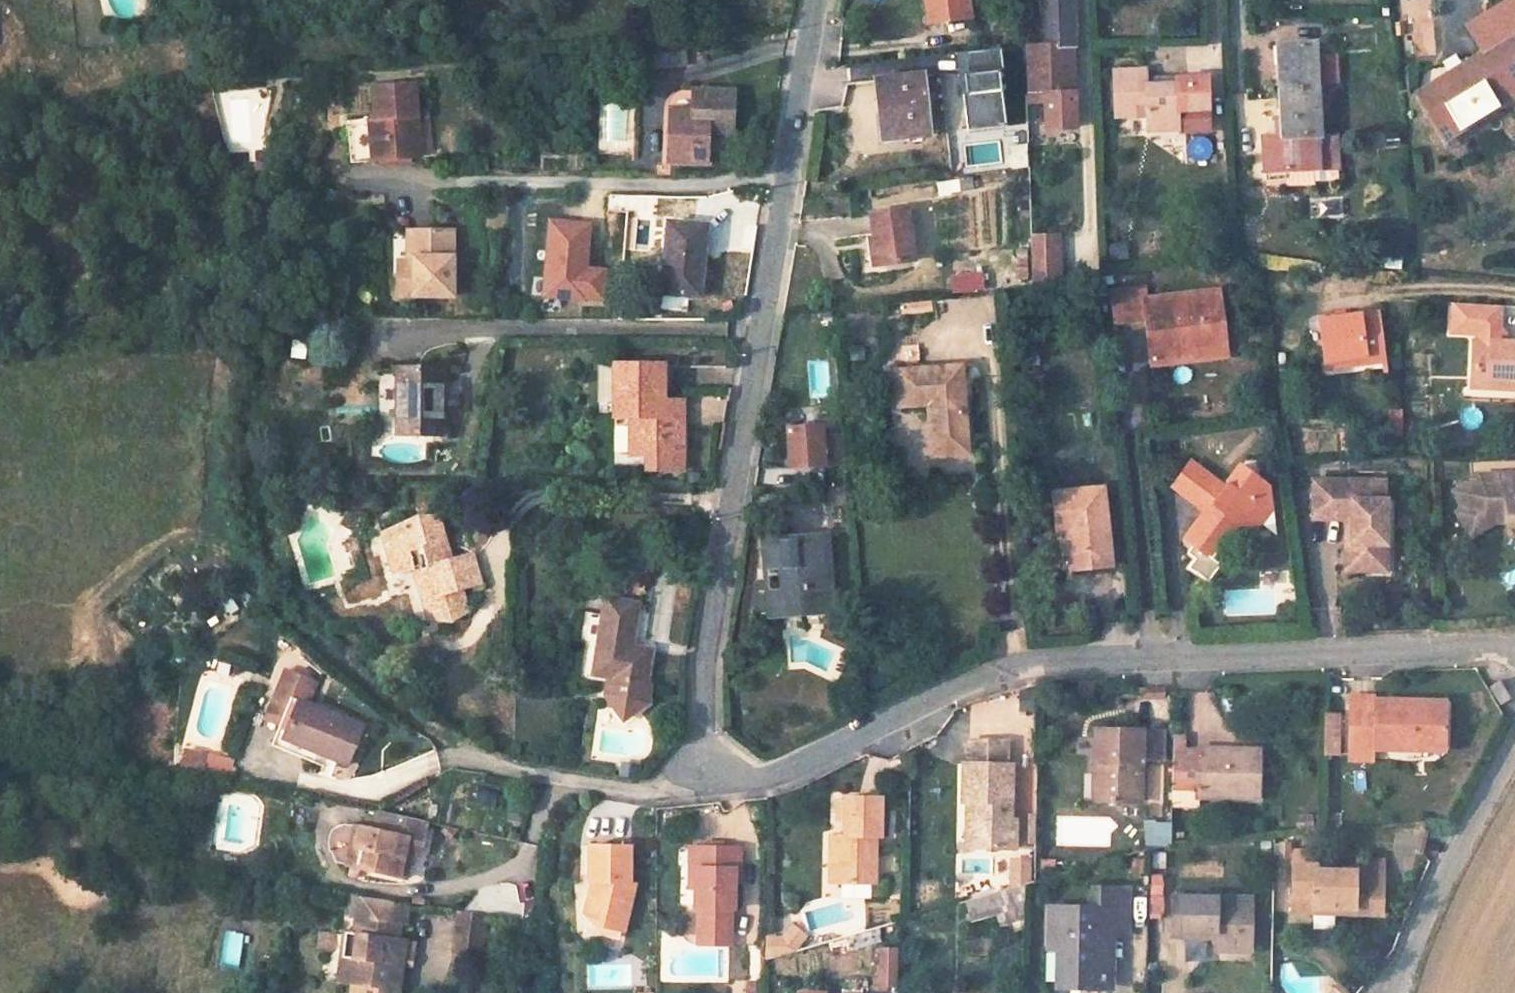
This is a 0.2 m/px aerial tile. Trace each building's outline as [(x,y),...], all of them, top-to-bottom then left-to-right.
[(926,22),(970,18),(968,0),(924,0),(926,22)] [(1042,46),(1042,47),(1071,46),(1070,0),(1041,0),(1043,46),(1042,46)] [(1466,26),(1482,53),(1514,33),(1514,0),(1511,0),(1466,26)] [(1420,95),(1445,139),(1514,94),(1514,37),(1501,46),(1504,50),(1465,74),(1462,69),(1420,95)] [(684,42),(637,45),(635,70),(686,65),(685,55),(684,42)] [(1313,43),(1277,45),(1282,133),(1283,145),(1264,146),(1266,178),(1286,177),(1285,169),(1337,167),(1336,133),(1318,134),(1313,43)] [(1042,46),(1024,47),(1026,102),(1045,101),(1046,129),(1074,128),(1071,46),(1042,47),(1042,46)] [(1008,128),(1003,49),(961,52),(965,130),(1008,128)] [(1339,58),(1323,59),(1325,83),(1341,82),(1339,58)] [(1146,127),(1177,124),(1176,105),(1196,104),(1194,77),(1194,69),(1174,72),(1175,79),(1145,82),(1144,75),(1143,65),(1112,67),(1116,114),(1145,111),(1146,127)] [(1174,72),(1144,75),(1145,82),(1175,79),(1174,72)] [(919,75),(877,79),(883,136),(925,131),(919,75)] [(351,165),(431,158),(427,115),(418,116),(414,86),(374,89),(377,120),(347,123),(351,165)] [(707,163),(708,134),(730,135),(732,95),(694,92),(694,110),(671,109),(669,161),(704,162),(707,163)] [(1282,133),(1264,134),(1264,146),(1283,145),(1282,133)] [(1013,169),(1029,167),(1028,144),(1011,145),(1013,169)] [(905,206),(868,212),(872,237),(875,265),(913,258),(905,206)] [(627,211),(608,209),(600,294),(620,295),(627,211)] [(707,226),(668,223),(664,268),(650,266),(649,292),(700,295),(707,226)] [(409,233),(408,280),(393,279),(393,280),(393,298),(447,299),(447,234),(409,233)] [(1058,234),(1029,234),(1030,259),(1059,259),(1058,234)] [(872,237),(866,238),(869,265),(875,265),(872,237)] [(1127,241),(1108,244),(1111,260),(1130,256),(1127,241)] [(1059,259),(1030,259),(1031,285),(1060,280),(1059,259)] [(981,271),(951,275),(953,292),(983,288),(981,271)] [(1142,287),(1111,291),(1114,323),(1146,319),(1151,364),(1191,359),(1190,351),(1225,347),(1219,291),(1144,301),(1142,287)] [(1471,339),(1469,378),(1514,381),(1514,342),(1501,341),(1494,324),(1496,304),(1448,301),(1447,328),(1472,329),(1471,339)] [(1377,311),(1319,318),(1324,359),(1362,353),(1362,362),(1383,359),(1377,311)] [(292,339),(291,358),(306,359),(307,340),(292,339)] [(1225,347),(1190,351),(1191,359),(1226,355),(1225,347)] [(1362,353),(1324,359),(1325,367),(1362,362),(1362,353)] [(664,365),(615,364),(616,417),(632,417),(632,454),(645,453),(682,453),(682,423),(671,423),(672,401),(662,400),(664,365)] [(959,367),(894,372),(897,407),(928,405),(929,426),(936,426),(938,454),(939,453),(966,451),(963,406),(958,407),(958,399),(962,394),(959,367)] [(442,369),(400,369),(399,433),(441,434),(442,369)] [(1469,378),(1469,386),(1514,388),(1514,381),(1469,378)] [(682,401),(672,401),(671,423),(682,423),(682,401)] [(821,423),(787,425),(790,465),(844,461),(842,432),(822,434),(821,423)] [(929,426),(932,454),(938,454),(936,426),(929,426)] [(1421,432),(1411,433),(1411,443),(1421,442),(1421,432)] [(682,453),(645,453),(646,469),(681,469),(682,453)] [(1189,462),(1172,485),(1184,494),(1202,471),(1189,462)] [(1204,510),(1183,538),(1209,558),(1230,531),(1223,526),(1229,517),(1237,523),(1242,527),(1257,509),(1269,507),(1266,485),(1257,487),(1251,482),(1255,476),(1238,464),(1219,489),(1213,484),(1215,482),(1202,471),(1184,494),(1197,504),(1203,497),(1210,503),(1204,510)] [(1456,508),(1479,506),(1489,523),(1502,522),(1502,527),(1512,527),(1512,534),(1514,534),(1514,497),(1508,497),(1508,489),(1514,489),(1514,471),(1472,473),(1446,491),(1456,508)] [(1383,483),(1312,485),(1313,524),(1351,523),(1352,548),(1347,549),(1348,576),(1368,575),(1368,564),(1388,563),(1386,502),(1383,502),(1383,483)] [(1101,488),(1053,492),(1057,531),(1066,530),(1070,568),(1109,565),(1101,488)] [(1203,497),(1197,504),(1204,510),(1210,503),(1203,497)] [(1468,536),(1489,523),(1479,506),(1456,508),(1452,510),(1468,536)] [(1257,509),(1242,527),(1250,533),(1269,507),(1257,509)] [(347,512),(343,519),(339,525),(344,528),(353,532),(347,512)] [(419,522),(384,532),(390,553),(387,553),(392,574),(420,566),(427,587),(423,589),(432,620),(449,615),(451,622),(468,611),(463,588),(481,583),(472,555),(446,561),(440,542),(444,533),(439,515),(417,516),(419,522)] [(1229,517),(1223,526),(1230,531),(1237,523),(1229,517)] [(823,538),(764,541),(766,568),(779,567),(795,566),(796,576),(780,577),(782,611),(828,608),(823,538)] [(1388,563),(1368,564),(1368,575),(1388,575),(1388,563)] [(795,566),(779,567),(780,577),(796,576),(795,566)] [(780,588),(763,589),(765,613),(782,611),(780,588)] [(605,615),(588,612),(583,642),(601,644),(596,673),(646,681),(650,651),(632,648),(638,604),(625,602),(607,599),(605,615)] [(284,670),(266,713),(280,719),(289,698),(303,704),(312,683),(284,670)] [(1498,706),(1512,700),(1503,680),(1489,686),(1498,706)] [(415,691),(403,681),(396,689),(408,698),(415,691)] [(1374,697),(1349,696),(1349,706),(1374,706),(1374,702),(1374,697)] [(303,704),(289,698),(280,719),(268,746),(311,762),(315,752),(345,764),(360,728),(303,704)] [(1374,706),(1349,706),(1348,746),(1352,747),(1371,747),(1443,748),(1444,702),(1374,702),(1374,706)] [(1324,712),(1324,755),(1344,755),(1344,712),(1324,712)] [(1102,763),(1102,801),(1138,802),(1139,759),(1162,760),(1162,732),(1139,732),(1095,731),(1094,763),(1102,763)] [(1182,738),(1173,738),(1172,749),(1181,750),(1182,738)] [(1005,742),(967,741),(966,765),(962,765),(962,802),(966,802),(975,802),(974,847),(1014,847),(1014,818),(1009,819),(1009,765),(1004,765),(1005,742)] [(1371,747),(1352,747),(1352,757),(1371,758),(1371,747)] [(1181,750),(1172,749),(1171,790),(1196,791),(1195,796),(1256,799),(1257,750),(1196,748),(1196,756),(1181,756),(1181,750)] [(207,756),(203,773),(228,778),(232,761),(207,756)] [(1102,763),(1094,763),(1093,801),(1102,801),(1102,763)] [(1196,791),(1171,790),(1170,805),(1195,806),(1195,796),(1196,791)] [(879,797),(844,796),(844,801),(844,819),(843,835),(843,846),(838,845),(836,881),(873,882),(874,846),(866,846),(867,835),(874,836),(879,836),(879,797)] [(844,801),(836,800),(835,819),(844,819),(844,801)] [(975,802),(966,802),(965,847),(974,847),(975,802)] [(425,821),(379,811),(375,830),(365,828),(361,844),(368,846),(364,864),(408,874),(413,856),(407,855),(407,852),(411,838),(421,840),(425,821)] [(1311,815),(1294,816),(1295,827),(1312,825),(1311,815)] [(1172,846),(1173,821),(1145,821),(1144,846),(1172,846)] [(365,828),(358,826),(349,861),(364,864),(368,846),(361,844),(365,828)] [(1395,829),(1395,852),(1426,852),(1427,829),(1395,829)] [(843,835),(831,834),(829,881),(836,881),(838,845),(843,846),(843,835)] [(421,840),(411,838),(407,852),(418,854),(421,840)] [(622,930),(634,882),(629,881),(629,843),(586,844),(587,880),(595,880),(594,892),(587,892),(582,911),(597,924),(622,930)] [(699,847),(689,846),(688,886),(693,886),(694,868),(699,868),(699,847)] [(739,848),(699,847),(699,868),(694,868),(693,886),(693,908),(697,909),(696,930),(730,931),(730,909),(733,909),(733,881),(733,870),(739,870),(739,848)] [(1314,850),(1290,849),(1290,864),(1313,865),(1314,850)] [(1035,882),(1033,857),(1010,858),(1012,884),(1035,882)] [(1383,860),(1355,859),(1354,871),(1382,872),(1383,860)] [(1313,865),(1290,864),(1289,910),(1314,910),(1313,904),(1353,905),(1353,911),(1381,912),(1382,872),(1354,871),(1321,870),(1313,870),(1313,865)] [(1150,874),(1149,917),(1165,917),(1165,875),(1150,874)] [(970,926),(1026,913),(1020,887),(964,900),(970,926)] [(1089,907),(1049,907),(1047,945),(1058,945),(1068,946),(1067,985),(1105,985),(1107,932),(1122,933),(1124,888),(1099,887),(1099,907),(1089,907)] [(1099,887),(1090,887),(1089,907),(1099,907),(1099,887)] [(353,956),(349,955),(345,981),(376,985),(375,992),(383,992),(395,992),(400,962),(389,961),(393,938),(396,920),(402,921),(404,902),(359,896),(354,934),(357,935),(353,956)] [(1250,897),(1171,896),(1170,930),(1214,930),(1214,935),(1213,948),(1249,948),(1250,897)] [(455,909),(452,930),(479,934),(482,913),(455,909)] [(800,927),(763,937),(768,956),(805,946),(800,927)] [(241,969),(246,933),(225,930),(221,967),(241,969)] [(449,950),(477,953),(479,934),(452,930),(449,950)] [(344,933),(338,980),(345,981),(349,955),(353,956),(357,935),(354,934),(344,933)] [(393,938),(389,961),(400,962),(403,940),(393,938)] [(1068,946),(1058,945),(1056,984),(1067,985),(1068,946)] [(899,990),(899,947),(878,946),(878,990),(899,990)] [(1336,985),(1330,992),(1331,992),(1346,992),(1336,985)]
